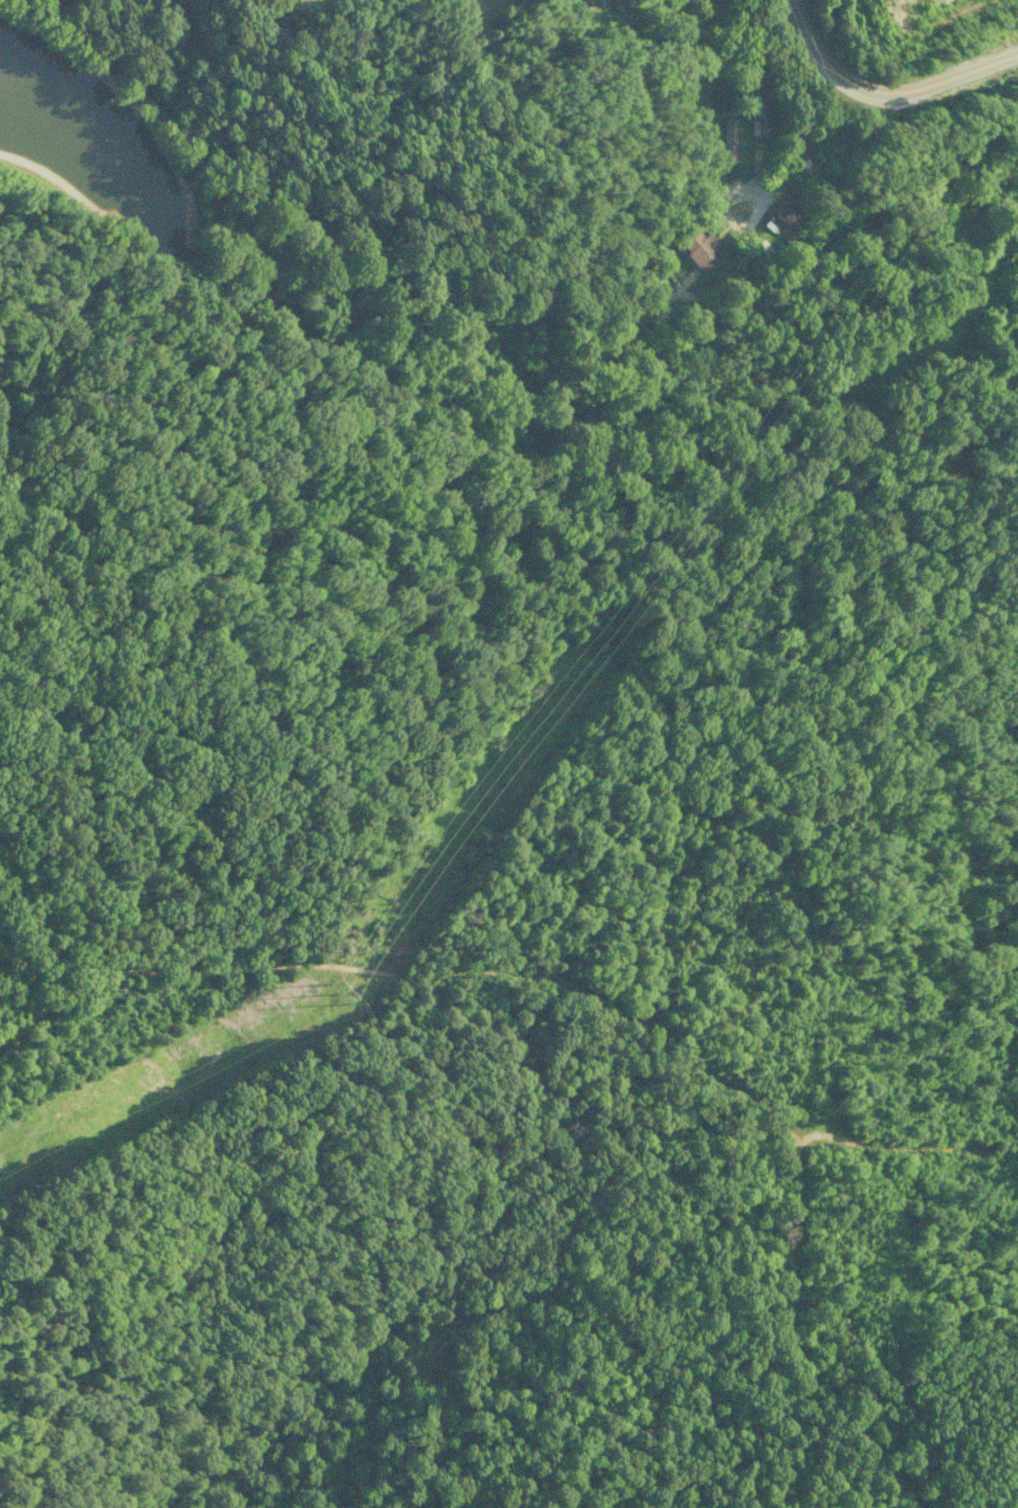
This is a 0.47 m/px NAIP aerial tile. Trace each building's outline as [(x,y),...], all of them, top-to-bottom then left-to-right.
[(768,136),(767,113),(772,113),(771,101),(756,101),(756,120),(749,120),(749,136),(768,136)] [(733,118),(722,118),(722,160),(733,160),(733,118)] [(729,163),(729,178),(738,178),(738,163),(729,163)] [(799,222),(794,216),(803,208),(787,192),(767,210),(783,226),(784,225),(789,231),(799,222)] [(718,245),(707,231),(700,236),(695,230),(677,245),(700,273),(719,258),(713,250),(718,245)]
